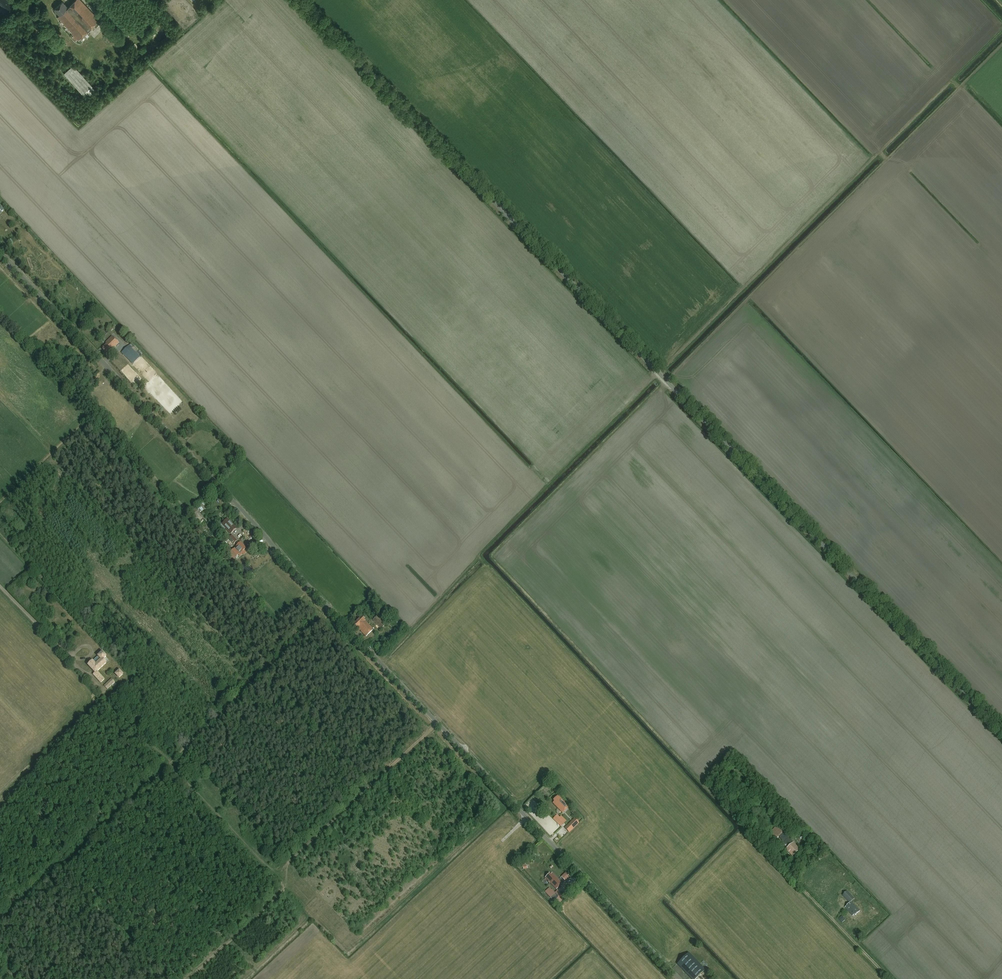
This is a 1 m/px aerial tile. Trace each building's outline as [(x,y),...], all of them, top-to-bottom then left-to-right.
[(13,5),(8,0),(0,0),(0,4),(3,6),(2,7),(7,11),(13,5)] [(99,20),(81,0),(75,0),(68,7),(62,1),(54,9),(60,15),(58,17),(61,20),(61,21),(63,24),(74,36),(72,37),(76,41),(78,39),(78,40),(99,20)] [(109,29),(103,34),(104,36),(111,44),(117,39),(109,29)] [(66,73),(85,94),(95,85),(76,64),(66,73)] [(94,85),(85,94),(88,97),(93,91),(96,87),(94,85)] [(104,349),(102,350),(107,355),(119,344),(112,336),(106,343),(107,344),(103,348),(104,349)] [(135,364),(142,356),(133,348),(129,353),(131,354),(127,357),(135,364)] [(207,507),(202,502),(192,511),(198,517),(207,507)] [(237,529),(228,519),(217,529),(221,533),(225,529),(230,535),(237,529)] [(234,545),(237,541),(232,536),(228,539),(234,545)] [(232,561),(241,553),(236,548),(227,556),(232,561)] [(246,565),(240,570),(247,578),(253,572),(246,565)] [(381,629),(385,625),(377,616),(373,620),(381,629)] [(366,637),(373,630),(365,621),(361,617),(353,624),(357,628),(358,628),(366,637)] [(87,666),(95,674),(96,674),(98,672),(107,664),(103,660),(107,657),(102,652),(97,656),(98,657),(93,661),(92,661),(87,666)] [(105,680),(98,672),(96,674),(95,674),(94,673),(93,675),(101,684),(101,683),(105,680)] [(112,679),(104,686),(107,690),(115,682),(112,679)] [(563,813),(569,807),(558,796),(553,800),(554,802),(553,803),(563,813)] [(534,812),(540,806),(532,798),(526,805),(534,812)] [(561,827),(565,823),(563,821),(564,819),(561,817),(560,818),(559,817),(555,821),(561,827)] [(800,855),(798,852),(800,850),(789,838),(778,826),(771,832),(777,839),(779,837),(784,843),(783,843),(788,848),(786,849),(786,850),(785,851),(788,854),(789,852),(794,858),(796,858),(800,855)] [(561,877),(565,881),(570,876),(566,872),(561,877)] [(556,890),(562,884),(552,873),(551,875),(549,874),(545,878),(556,890)] [(555,894),(550,888),(545,892),(550,898),(551,898),(555,894)] [(843,896),(850,903),(855,898),(848,891),(843,896)] [(855,916),(860,911),(851,902),(850,903),(845,908),(853,916),(854,915),(855,916)] [(709,966),(693,949),(677,964),(691,978),(696,978),(709,966)]
